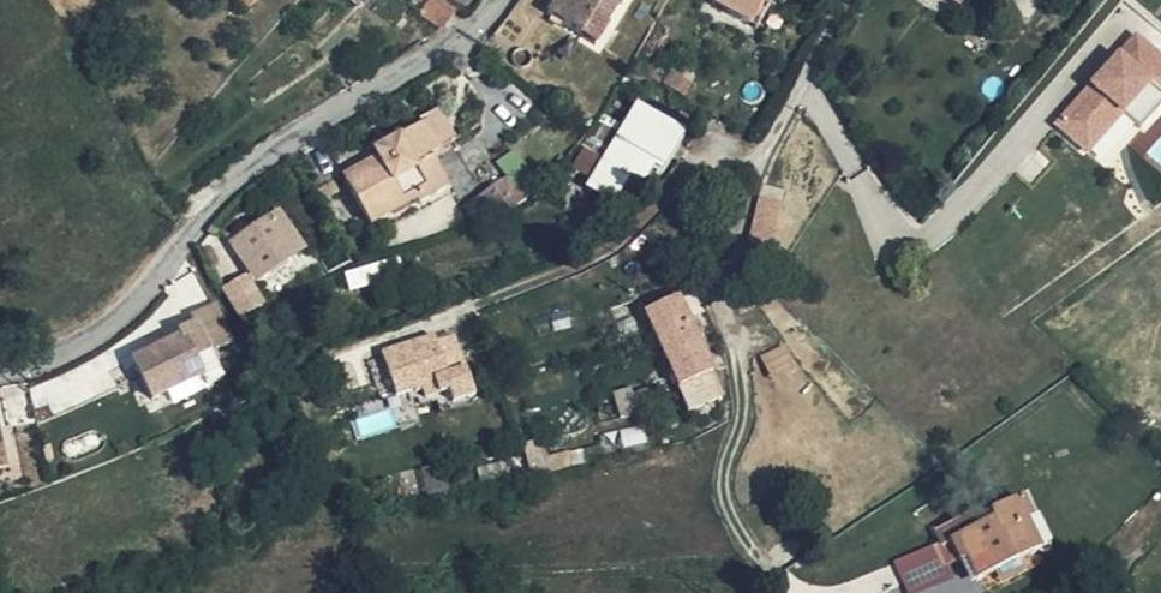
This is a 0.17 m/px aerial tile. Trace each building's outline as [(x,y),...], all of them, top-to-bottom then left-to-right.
[(432,15),(456,31),(471,11),(455,0),(442,0),(432,15)] [(604,41),(618,20),(631,28),(641,10),(647,14),(656,0),(580,0),(569,16),(604,41)] [(781,0),(741,0),(739,5),(757,16),(753,27),(767,35),(787,4),(781,0)] [(757,16),(739,5),(732,16),(753,27),(757,16)] [(618,20),(604,41),(619,51),(631,28),(618,20)] [(1059,121),(1089,148),(1124,109),(1142,126),(1160,104),(1160,53),(1138,33),(1059,121)] [(446,130),(461,153),(477,143),(459,111),(442,121),(446,130)] [(592,195),(614,215),(639,186),(649,195),(692,144),(660,118),(614,169),(599,187),(592,195)] [(394,150),(403,164),(427,150),(424,143),(433,136),(428,128),(394,150)] [(455,158),(461,153),(446,130),(433,136),(424,143),(427,150),(403,164),(373,184),(398,233),(423,219),(419,211),(442,197),(449,207),(474,190),(455,158)] [(465,204),(481,228),(543,187),(517,148),(498,160),(508,175),(465,204)] [(599,187),(614,169),(594,152),(578,168),(599,187)] [(762,196),(752,239),(773,243),(783,201),(762,196)] [(299,222),(258,252),(270,273),(279,268),(290,285),(320,265),(307,246),(312,242),(299,222)] [(240,316),(267,301),(251,270),(224,285),(240,316)] [(667,353),(702,339),(683,294),(650,307),(667,353)] [(213,375),(220,386),(239,374),(222,346),(243,335),(224,300),(200,314),(207,324),(188,335),(192,340),(149,369),(168,403),(213,375)] [(726,395),(702,339),(667,353),(691,408),(726,395)] [(462,340),(407,359),(419,397),(440,392),(444,409),(478,398),(482,408),(504,402),(483,341),(465,346),(462,340)] [(176,417),(220,386),(213,375),(168,403),(176,417)] [(19,479),(7,436),(0,438),(0,484),(19,479)] [(1038,494),(976,524),(980,531),(964,538),(972,556),(981,553),(992,580),(1058,551),(1043,523),(1050,519),(1038,494)]
